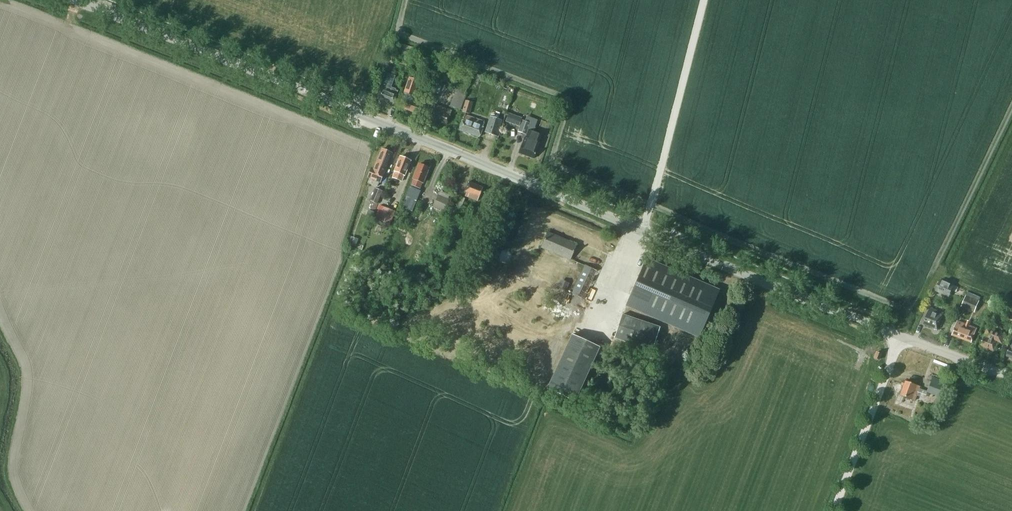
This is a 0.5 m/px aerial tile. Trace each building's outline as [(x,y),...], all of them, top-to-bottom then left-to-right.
[(406,50),(403,61),(413,63),(416,53),(406,50)] [(435,66),(442,69),(439,79),(457,86),(450,106),(461,110),(468,91),(466,90),(471,76),(437,63),(435,66)] [(441,69),(434,67),(432,75),(439,77),(441,69)] [(396,90),(396,89),(391,87),(395,76),(384,72),(380,82),(383,84),(377,98),(393,104),(398,91),(396,90)] [(423,115),(428,102),(413,97),(419,80),(409,76),(404,92),(402,98),(405,99),(402,108),(423,115)] [(473,102),(465,100),(462,112),(469,114),(473,102)] [(447,125),(452,110),(435,104),(430,118),(447,125)] [(519,125),(521,118),(509,114),(506,121),(519,125)] [(479,136),(484,122),(465,115),(460,129),(479,136)] [(490,116),(484,132),(497,136),(503,120),(490,116)] [(540,142),(539,142),(542,135),(528,129),(531,123),(522,120),(518,131),(526,135),(525,137),(523,143),(522,143),(519,153),(534,158),(540,142)] [(385,168),(392,152),(383,148),(376,164),(374,169),(371,168),(368,177),(380,182),(384,173),(383,173),(385,168)] [(404,175),(410,160),(401,156),(395,171),(393,177),(401,180),(404,175)] [(423,183),(429,167),(420,163),(413,179),(414,179),(412,185),(420,188),(422,182),(423,183)] [(477,201),(483,187),(468,181),(465,191),(467,192),(465,196),(477,201)] [(419,191),(410,187),(402,207),(411,211),(419,191)] [(383,191),(375,188),(370,201),(375,203),(371,213),(374,214),(383,191)] [(449,200),(438,195),(433,206),(444,211),(449,200)] [(458,218),(466,198),(457,195),(451,210),(454,211),(452,216),(458,218)] [(395,211),(380,205),(375,219),(390,224),(395,211)] [(540,249),(568,260),(575,243),(548,231),(540,249)] [(358,239),(352,237),(350,244),(356,246),(358,239)] [(507,260),(509,254),(502,252),(500,258),(500,259),(507,261),(507,260)] [(626,305),(699,337),(720,290),(646,258),(626,305)] [(569,282),(561,279),(558,286),(566,289),(569,282)] [(959,287),(940,279),(935,291),(949,297),(952,290),(956,292),(959,287)] [(981,297),(967,292),(961,307),(974,312),(981,297)] [(938,329),(944,313),(931,308),(924,324),(938,329)] [(614,337),(652,350),(660,327),(622,314),(614,337)] [(972,342),(977,328),(958,321),(952,335),(972,342)] [(1005,343),(1008,337),(1004,336),(1004,334),(987,328),(981,345),(994,350),(997,341),(1001,342),(1002,341),(1005,343)] [(600,347),(572,334),(547,389),(575,401),(600,347)] [(945,381),(933,376),(926,392),(933,395),(932,397),(937,398),(938,396),(939,396),(945,381)] [(915,400),(920,386),(905,380),(900,395),(915,400)]
